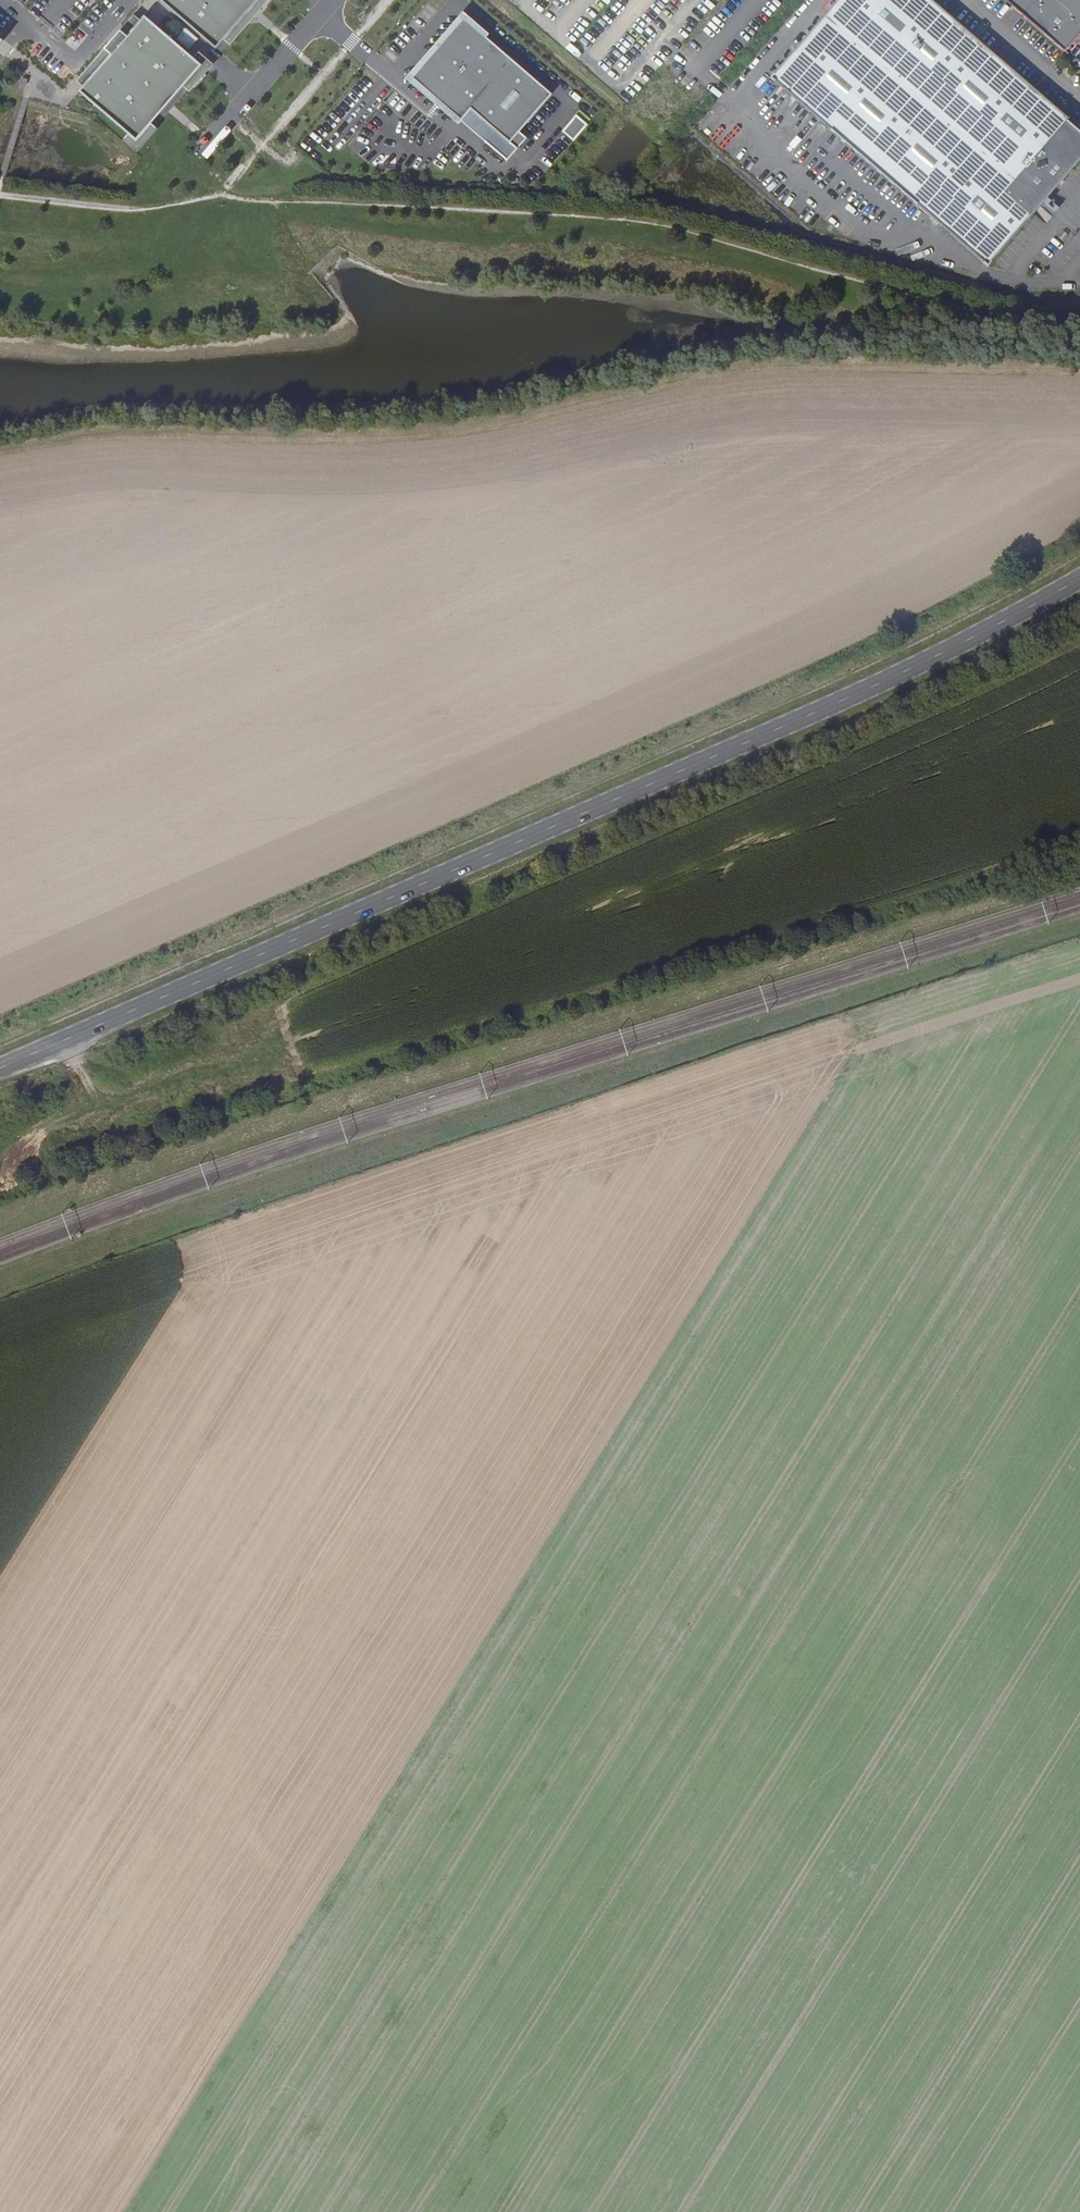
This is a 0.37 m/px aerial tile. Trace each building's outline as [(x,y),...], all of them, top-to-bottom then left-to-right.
[(160,0),(216,48),(258,0),(160,0)] [(1079,159),(1079,132),(1066,121),(1068,118),(931,0),(838,0),(770,78),(987,266),(993,259),(1079,159)] [(1064,52),(1079,33),(1079,0),(1004,0),(1064,52)] [(490,36),(464,14),(411,76),(510,162),(530,139),(522,132),(552,99),(485,41),(490,36)] [(201,66),(145,18),(81,92),(137,140),(201,66)] [(562,131),(575,141),(589,124),(577,114),(562,131)]
